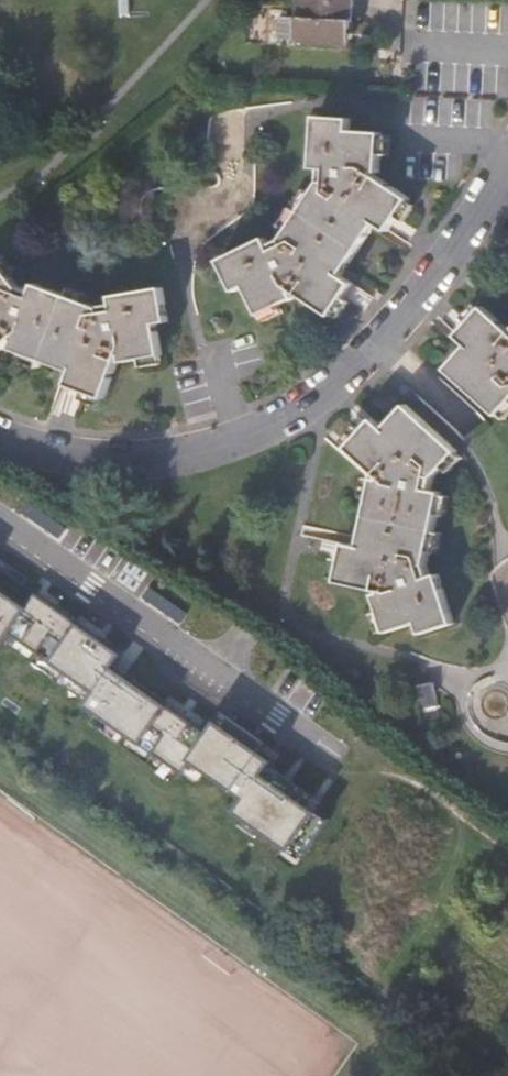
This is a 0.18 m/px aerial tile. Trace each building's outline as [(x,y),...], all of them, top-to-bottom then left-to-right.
[(296,40),(349,44),(352,0),(299,0),(296,40)] [(316,114),(314,166),(328,167),(327,181),(324,181),(284,240),(288,244),(275,251),(268,236),(220,259),(236,289),(246,285),(261,313),(296,295),(293,287),(332,315),(353,283),(341,274),(377,221),(389,229),(410,198),(369,171),(380,171),(383,132),(351,129),(351,117),(316,114)] [(116,310),(103,313),(102,308),(36,283),(32,297),(19,292),(20,287),(0,260),(0,350),(17,336),(13,347),(74,368),(69,383),(105,398),(123,352),(124,361),(162,354),(157,321),(169,319),(164,286),(113,294),(116,310)] [(485,306),(459,335),(470,345),(448,368),(498,414),(507,403),(507,327),(485,306)] [(407,404),(386,427),(375,418),(349,446),(385,479),(375,477),(360,545),(347,542),(338,580),(386,590),(377,595),(389,631),(419,621),(423,632),(455,622),(439,573),(430,576),(426,563),(442,492),(431,490),(434,475),(458,450),(407,404)] [(294,852),(322,813),(257,767),(267,754),(211,714),(201,727),(108,661),(117,648),(29,586),(20,599),(0,586),(0,631),(4,625),(86,684),(77,697),(174,767),(184,754),(237,792),(227,805),(294,852)]
